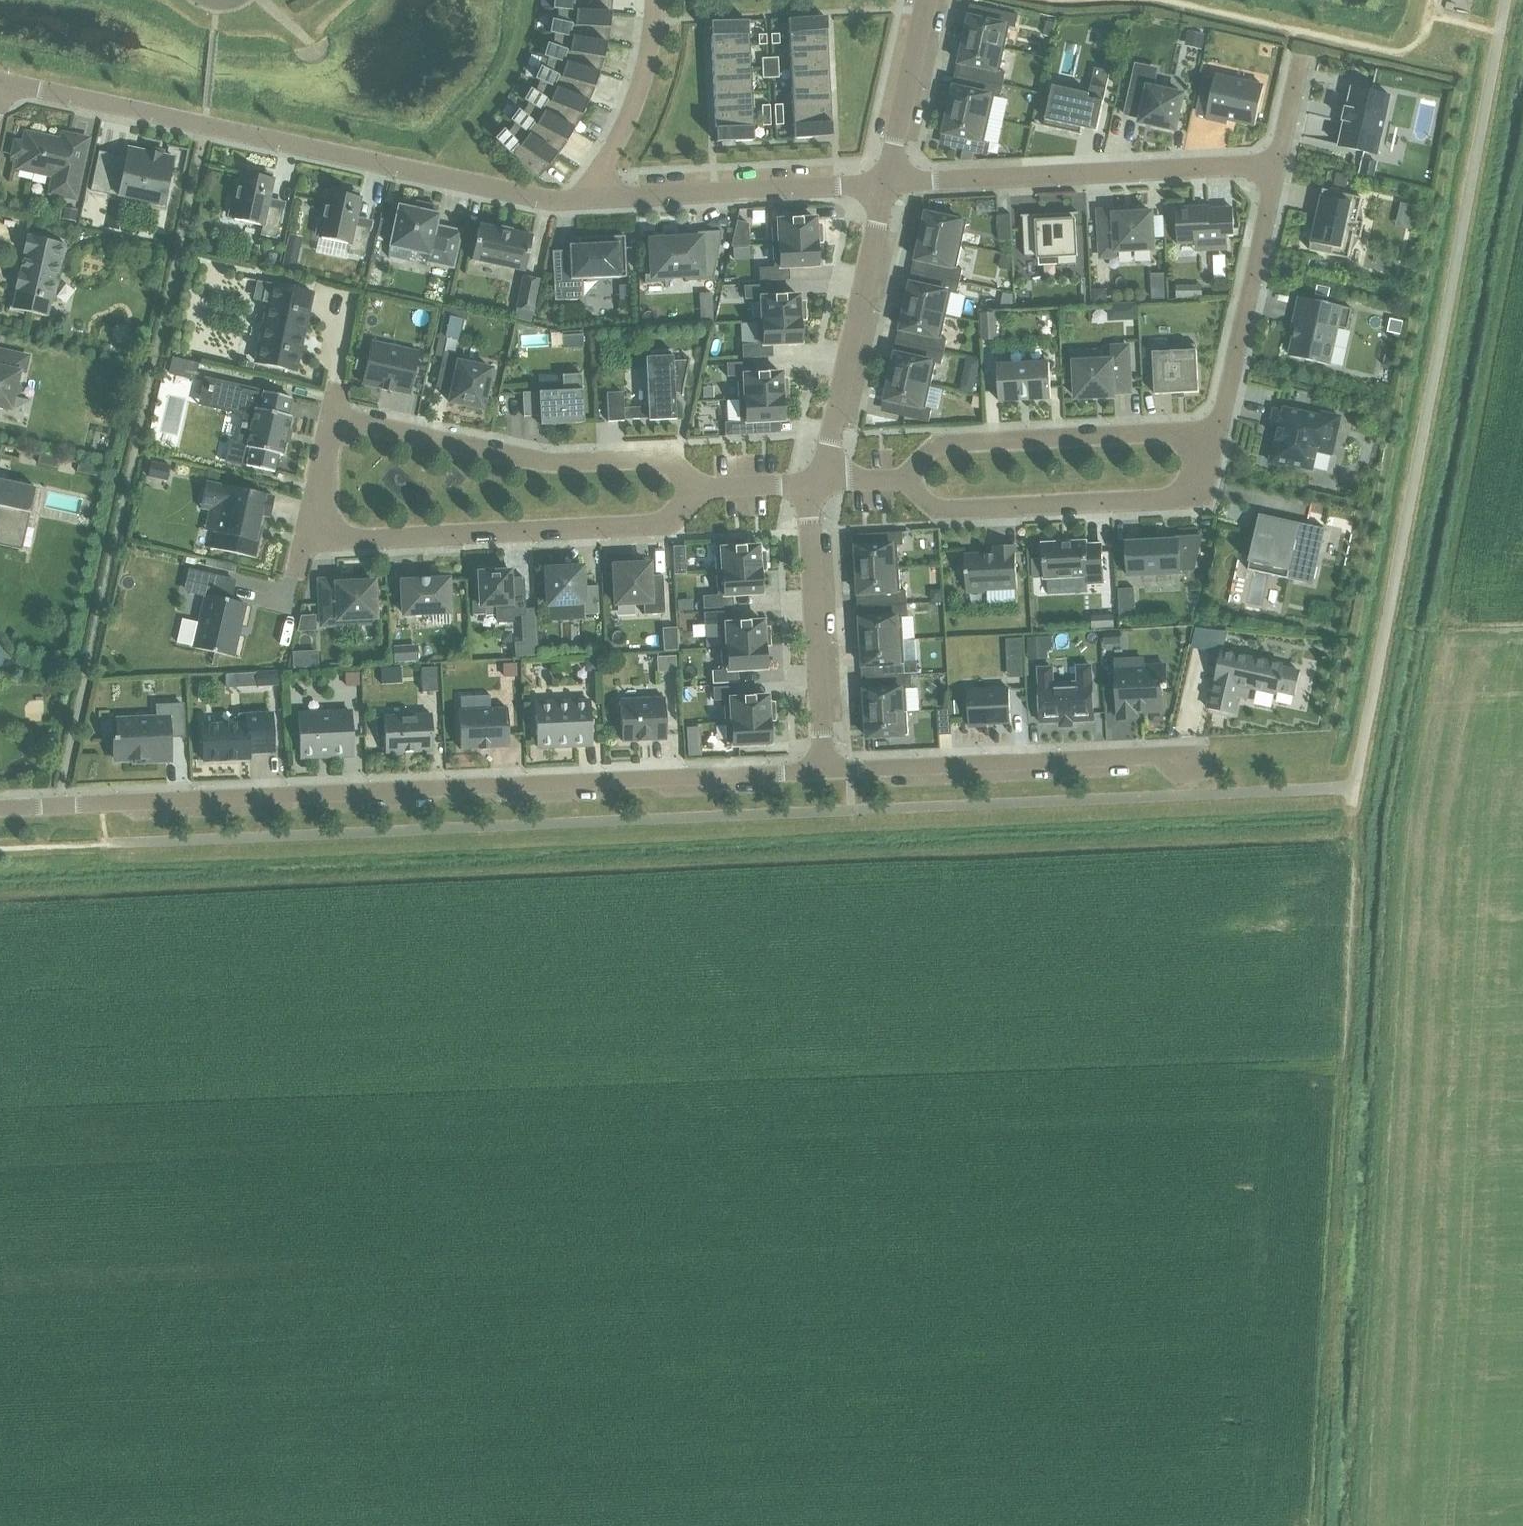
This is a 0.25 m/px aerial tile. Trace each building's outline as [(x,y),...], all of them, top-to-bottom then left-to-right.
[(553,9),(559,10),(607,12),(608,2),(608,0),(554,0),(553,9)] [(552,20),(550,33),(555,34),(603,42),(604,37),(606,29),(610,29),(611,13),(607,12),(559,10),(558,21),(552,20)] [(971,16),(966,40),(1006,49),(1011,27),(1016,28),(1019,15),(994,10),(992,22),(972,17),(971,16)] [(826,17),(788,19),(789,43),(827,41),(826,17)] [(1047,20),(1044,35),(1052,37),(1056,22),(1047,20)] [(710,23),(712,47),(749,45),(748,21),(710,23)] [(1189,31),(1186,46),(1202,49),(1205,34),(1189,31)] [(548,44),(544,56),(549,58),(596,72),(600,58),(604,59),(607,43),(603,42),(555,34),(553,45),(548,44)] [(772,45),(780,44),(779,34),(771,34),(772,45)] [(767,45),(767,35),(758,35),(759,45),(767,45)] [(1006,49),(966,40),(960,64),(962,65),(962,64),(981,68),(979,80),(1004,86),(1006,73),(1001,72),(1006,49)] [(827,41),(789,43),(790,67),(828,65),(827,41)] [(751,69),(749,45),(712,47),(713,71),(751,69)] [(541,67),(535,79),(540,81),(585,100),(591,87),(594,88),(599,73),(596,72),(549,58),(546,69),(541,67)] [(778,58),(762,59),(763,79),(779,78),(778,58)] [(828,65),(790,67),(792,91),(830,89),(828,65)] [(1147,124),(1147,123),(1152,124),(1152,125),(1176,130),(1184,95),(1154,88),(1156,77),(1152,76),(1154,68),(1137,65),(1126,115),(1142,118),(1141,122),(1147,124)] [(1053,88),(1045,127),(1062,131),(1063,124),(1071,126),(1069,132),(1082,135),(1082,134),(1083,128),(1098,132),(1107,89),(1111,71),(1095,68),(1091,85),(1089,94),(1054,86),(1053,88)] [(751,69),(713,71),(714,95),(752,93),(751,69)] [(1256,126),(1264,87),(1216,76),(1215,80),(1205,77),(1201,93),(1212,95),(1206,120),(1228,125),(1229,120),(1256,126)] [(955,87),(950,111),(990,119),(995,97),(1001,98),(1004,86),(979,80),(976,92),(956,88),(957,87),(955,87)] [(531,89),(524,100),(529,103),(572,127),(572,126),(577,117),(579,115),(582,116),(589,101),(585,100),(540,81),(538,86),(536,92),(531,89)] [(1339,146),(1378,155),(1391,96),(1352,88),(1348,109),(1346,109),(1346,111),(1347,111),(1345,119),(1344,119),(1344,121),(1345,121),(1339,146)] [(830,89),(792,91),(793,115),(831,113),(830,89)] [(752,93),(714,95),(715,119),(753,117),(752,93)] [(518,110),(511,120),(515,124),(555,152),(559,147),(563,141),(566,143),(575,129),(572,127),(529,103),(523,113),(518,110)] [(770,105),(762,106),(763,126),(771,126),(770,105)] [(783,105),(775,105),(776,125),(784,125),(783,105)] [(990,119),(950,111),(945,135),(946,135),(946,134),(966,138),(963,151),(964,151),(975,153),(988,156),(991,143),(985,142),(990,119)] [(831,113),(793,115),(794,139),(832,137),(831,113)] [(753,117),(715,119),(716,143),(754,141),(753,117)] [(504,129),(495,139),(509,153),(534,177),(539,172),(545,165),(548,167),(558,154),(555,152),(515,124),(508,133),(504,129)] [(50,194),(76,199),(89,139),(70,135),(69,142),(26,133),(24,143),(20,143),(17,145),(15,147),(14,151),(15,154),(17,157),(20,158),(18,169),(54,176),(50,194)] [(91,191),(119,196),(119,197),(164,206),(174,157),(129,147),(127,157),(99,151),(91,191)] [(964,151),(962,161),(973,161),(975,153),(964,151)] [(1375,176),(1378,162),(1364,159),(1361,173),(1375,176)] [(257,176),(242,172),(236,203),(232,202),(229,216),(233,217),(232,219),(263,225),(261,236),(277,239),(284,210),(268,206),(273,179),(271,179),(272,175),(258,172),(257,176)] [(1336,174),(1334,185),(1346,188),(1348,176),(1336,174)] [(1326,246),(1330,247),(1329,255),(1349,259),(1354,236),(1360,237),(1360,238),(1361,238),(1365,222),(1363,222),(1363,223),(1357,222),(1363,198),(1324,190),(1310,251),(1325,254),(1326,246)] [(320,238),(350,244),(348,254),(364,258),(370,228),(355,225),(361,198),(359,197),(359,194),(346,191),(345,194),(329,191),(323,222),(319,221),(316,235),(320,236),(320,238)] [(1418,223),(1419,202),(1403,201),(1402,222),(1418,223)] [(390,247),(388,256),(409,261),(411,252),(429,255),(427,263),(454,268),(457,253),(462,232),(436,226),(439,215),(439,214),(436,214),(436,213),(437,207),(432,206),(432,207),(427,206),(422,205),(423,204),(417,202),(416,210),(404,207),(399,206),(390,247)] [(1196,210),(1195,207),(1176,208),(1178,245),(1209,243),(1209,251),(1229,250),(1228,235),(1235,235),(1235,228),(1222,228),(1222,209),(1210,210),(1210,209),(1196,210)] [(66,208),(64,218),(75,221),(77,210),(66,208)] [(1154,249),(1152,213),(1115,215),(1115,211),(1100,212),(1102,257),(1118,256),(1118,251),(1154,249)] [(928,213),(922,237),(963,246),(968,222),(929,214),(929,213),(928,213)] [(1059,265),(1078,264),(1076,220),(1076,214),(1079,214),(1079,213),(1060,214),(1061,220),(1053,221),(1052,214),(1022,216),(1022,217),(1023,217),(1025,257),(1039,256),(1039,258),(1058,257),(1059,265)] [(1013,240),(1011,215),(998,216),(1000,241),(1013,240)] [(380,218),(377,235),(385,236),(388,220),(380,218)] [(815,219),(772,221),(773,245),(817,242),(817,243),(823,243),(822,225),(816,225),(815,219)] [(749,224),(737,221),(731,247),(750,246),(749,224)] [(533,236),(532,236),(531,236),(512,232),(512,230),(502,228),(500,228),(500,230),(481,225),(479,225),(472,260),(473,261),(473,260),(524,271),(524,272),(525,272),(533,236)] [(652,259),(644,260),(645,283),(665,282),(665,277),(685,276),(685,281),(714,280),(722,231),(697,232),(697,238),(651,241),(652,259)] [(14,294),(10,311),(24,314),(24,311),(48,317),(52,299),(54,299),(59,280),(57,279),(61,261),(63,262),(66,245),(27,236),(24,253),(26,254),(21,273),(19,273),(16,289),(18,289),(17,294),(14,294)] [(582,279),(627,277),(625,236),(579,238),(580,252),(571,252),(571,251),(552,251),(555,301),(583,300),(582,279)] [(958,268),(963,246),(922,237),(917,261),(918,261),(918,260),(938,265),(936,276),(960,282),(963,269),(958,268)] [(774,267),(759,268),(759,281),(790,280),(789,268),(818,267),(817,243),(817,242),(773,245),(774,267)] [(286,251),(283,267),(295,270),(299,254),(286,251)] [(1232,278),(1232,252),(1217,253),(1218,278),(1232,278)] [(1012,259),(1002,256),(1000,268),(1009,270),(1012,259)] [(728,266),(729,279),(740,278),(739,266),(728,266)] [(1157,297),(1172,296),(1169,269),(1154,271),(1157,297)] [(517,308),(515,319),(531,323),(533,312),(540,280),(524,276),(517,308)] [(912,283),(907,307),(947,315),(952,293),(958,295),(960,282),(936,276),(933,288),(913,284),(913,283),(912,283)] [(261,345),(257,363),(294,371),(298,353),(300,353),(305,332),(303,331),(306,316),(308,316),(314,293),(267,283),(265,282),(261,302),(262,302),(270,304),(266,323),(264,323),(259,344),(261,345)] [(1194,284),(1177,284),(1177,297),(1194,297),(1194,284)] [(770,285),(744,286),(745,300),(761,299),(762,321),(756,321),(756,322),(806,319),(805,302),(799,303),(799,296),(770,297),(770,285)] [(740,287),(724,288),(725,300),(741,299),(740,287)] [(1094,302),(1107,301),(1106,289),(1093,289),(1094,302)] [(1005,291),(1002,307),(1016,306),(1015,294),(1005,291)] [(1353,309),(1300,297),(1294,325),(1298,325),(1291,357),(1330,365),(1338,328),(1348,330),(1353,309)] [(1128,319),(1137,319),(1137,306),(1128,306),(1128,319)] [(713,307),(701,307),(701,321),(714,320),(713,307)] [(942,338),(947,315),(907,307),(902,331),(903,331),(903,330),(923,335),(920,347),(945,352),(948,339),(942,338)] [(444,316),(436,356),(444,358),(445,354),(449,337),(461,340),(465,321),(467,321),(469,314),(443,309),(441,316),(444,316)] [(1063,317),(1066,321),(1071,322),(1075,319),(1075,314),(1072,310),(1067,309),(1064,312),(1063,317)] [(998,339),(996,314),(982,315),(983,340),(998,339)] [(1390,317),(1388,331),(1401,333),(1403,320),(1390,317)] [(757,345),(742,345),(743,358),(773,357),(772,345),(801,344),(800,321),(806,320),(806,319),(756,322),(757,345)] [(551,347),(552,331),(518,330),(517,345),(551,347)] [(563,336),(564,348),(584,347),(583,335),(563,336)] [(1197,345),(1153,347),(1156,395),(1200,393),(1197,345)] [(897,353),(892,377),(932,386),(937,364),(942,365),(945,352),(920,347),(918,359),(898,354),(898,353),(897,353)] [(1077,399),(1115,397),(1115,393),(1131,392),(1129,347),(1111,348),(1112,361),(1075,363),(1077,399)] [(385,354),(371,351),(372,350),(370,350),(369,356),(359,354),(359,353),(358,353),(354,369),(356,370),(356,369),(366,371),(363,384),(383,388),(383,390),(392,392),(393,390),(397,391),(398,386),(411,389),(419,352),(404,348),(402,354),(386,350),(385,354)] [(673,362),(673,356),(672,356),(672,350),(651,351),(652,357),(646,358),(648,407),(624,408),(623,392),(607,393),(608,422),(624,421),(624,420),(676,417),(675,391),(682,390),(682,395),(684,395),(683,390),(690,359),(689,359),(688,361),(673,362)] [(11,409),(20,372),(25,373),(28,357),(0,351),(0,407),(11,409)] [(489,384),(492,369),(460,362),(461,357),(445,354),(444,358),(437,390),(451,393),(449,402),(467,406),(466,409),(479,412),(480,409),(483,410),(486,395),(488,395),(490,385),(489,384)] [(980,389),(986,357),(971,354),(966,387),(980,389)] [(194,379),(197,367),(173,361),(170,373),(194,379)] [(1033,400),(1052,399),(1050,363),(1046,363),(1044,361),(1035,362),(1033,364),(1015,365),(1012,363),(1004,363),(1002,366),(998,366),(1000,402),(1018,401),(1019,401),(1033,401),(1033,400)] [(752,363),(727,364),(727,377),(738,377),(739,399),(789,397),(788,380),(782,380),(781,373),(753,375),(752,363)] [(584,423),(582,374),(562,375),(563,391),(523,393),(524,417),(540,416),(540,425),(584,423)] [(932,386),(892,377),(886,401),(887,401),(888,400),(908,405),(905,417),(930,422),(932,409),(927,408),(932,386)] [(292,400),(292,398),(205,378),(204,386),(209,387),(208,392),(207,399),(247,408),(243,423),(242,423),(241,428),(242,428),(239,444),(231,443),(227,461),(275,472),(275,471),(274,471),(278,455),(283,456),(283,454),(282,454),(291,418),(292,418),(292,417),(287,416),(291,399),(292,400)] [(943,408),(949,387),(937,383),(930,404),(943,408)] [(975,396),(973,406),(982,408),(984,398),(975,396)] [(740,422),(725,423),(725,436),(756,434),(755,422),(784,421),(783,398),(789,398),(789,397),(739,399),(739,400),(740,422)] [(1284,412),(1275,410),(1272,425),(1281,427),(1280,430),(1280,431),(1278,439),(1278,440),(1277,443),(1275,442),(1270,463),(1287,467),(1288,464),(1313,470),(1317,451),(1328,454),(1332,436),(1336,437),(1340,417),(1321,413),(1320,417),(1285,409),(1284,412)] [(171,466),(151,462),(148,476),(168,481),(171,466)] [(387,476),(416,508),(429,497),(401,464),(387,476)] [(23,550),(37,488),(0,480),(0,545),(23,550)] [(266,495),(222,485),(222,486),(206,482),(203,499),(204,499),(204,497),(224,501),(218,532),(217,532),(216,533),(217,533),(214,549),(255,558),(260,535),(258,534),(262,515),(270,517),(275,497),(266,495)] [(1260,514),(1249,563),(1290,572),(1292,565),(1298,566),(1295,580),(1314,584),(1326,529),(1313,526),(1312,530),(1306,528),(1307,525),(1260,514)] [(859,571),(900,569),(899,546),(904,546),(903,532),(878,534),(879,546),(859,547),(859,546),(857,546),(859,571)] [(1178,540),(1127,543),(1129,577),(1181,574),(1181,570),(1195,570),(1202,536),(1178,537),(1178,540)] [(1088,577),(1088,585),(1105,584),(1103,544),(1087,545),(1087,542),(1043,544),(1043,559),(1044,579),(1088,577)] [(686,574),(685,546),(673,547),(674,575),(686,574)] [(759,546),(715,549),(716,573),(766,570),(765,553),(759,553),(759,546)] [(1018,589),(1016,546),(995,547),(996,554),(965,555),(966,570),(962,572),(963,579),(967,581),(967,593),(986,592),(986,590),(1018,589)] [(1043,559),(1033,560),(1034,579),(1044,579),(1043,559)] [(614,566),(616,604),(644,603),(644,615),(665,614),(663,575),(650,576),(649,564),(614,566)] [(582,567),(567,568),(567,569),(561,570),(560,568),(546,569),(548,605),(584,603),(584,615),(600,614),(599,588),(583,589),(582,567)] [(473,599),(472,599),(473,617),(474,617),(474,615),(486,615),(485,606),(497,606),(498,622),(513,621),(512,613),(524,613),(526,642),(518,643),(518,659),(539,658),(536,607),(526,608),(524,577),(508,578),(505,578),(505,573),(505,571),(503,571),(496,572),(496,568),(487,568),(481,568),(482,572),(479,572),(479,590),(480,600),(473,600),(473,599)] [(900,569),(859,571),(860,596),(861,596),(861,595),(882,593),(883,606),(908,604),(907,591),(901,591),(900,569)] [(184,620),(179,643),(195,647),(194,648),(215,653),(216,653),(222,655),(233,657),(233,656),(238,634),(237,634),(236,633),(237,626),(240,626),(245,604),(230,600),(228,600),(229,596),(231,597),(235,581),(190,570),(186,586),(190,587),(189,592),(206,596),(200,624),(184,620)] [(718,595),(703,596),(704,609),(734,607),(733,596),(762,594),(760,571),(766,571),(766,570),(716,573),(716,574),(718,595)] [(402,583),(404,614),(450,612),(448,580),(419,582),(419,576),(402,576),(402,583)] [(373,618),(376,618),(374,582),(336,584),(336,580),(320,581),(322,626),(339,625),(339,620),(357,619),(358,624),(373,623),(373,618)] [(944,590),(931,591),(931,603),(944,602),(944,590)] [(693,598),(678,599),(678,610),(694,610),(693,598)] [(1136,603),(1120,604),(1121,618),(1137,617),(1136,603)] [(909,617),(908,604),(883,606),(883,618),(863,619),(863,618),(862,618),(863,643),(904,640),(916,640),(915,617),(909,617)] [(734,612),(704,613),(705,626),(720,625),(721,648),(771,645),(770,628),(764,628),(763,621),(735,623),(734,612)] [(1114,614),(1091,615),(1092,629),(1115,627),(1114,614)] [(316,630),(315,616),(302,617),(299,631),(316,630)] [(664,650),(678,650),(677,627),(663,628),(664,650)] [(1216,630),(1211,650),(1216,652),(1221,653),(1221,652),(1226,631),(1216,630)] [(1121,633),(1104,633),(1105,645),(1121,644),(1121,633)] [(1053,658),(1052,637),(1029,638),(1030,659),(1053,658)] [(1023,638),(1008,639),(1009,658),(1024,657),(1023,638)] [(904,640),(863,643),(865,667),(866,667),(866,666),(886,665),(887,677),(912,676),(918,675),(917,661),(916,640),(904,640)] [(0,667),(10,660),(0,645),(0,667)] [(418,645),(394,646),(395,660),(418,659),(418,645)] [(722,671),(712,671),(713,684),(738,682),(738,671),(766,669),(765,646),(771,646),(771,645),(721,648),(721,649),(722,671)] [(305,650),(293,651),(293,667),(305,667),(305,650)] [(1284,666),(1221,652),(1209,709),(1235,715),(1241,685),(1278,693),(1279,691),(1296,695),(1301,673),(1283,669),(1284,666)] [(677,657),(658,657),(659,672),(677,671),(677,657)] [(598,660),(585,661),(586,672),(598,671),(598,660)] [(1163,689),(1167,688),(1166,666),(1128,668),(1128,662),(1129,662),(1129,661),(1116,661),(1117,669),(1116,669),(1118,713),(1119,713),(1119,720),(1137,719),(1136,710),(1145,710),(1145,711),(1164,711),(1163,689)] [(519,663),(504,664),(505,677),(519,677),(519,663)] [(1053,668),(1039,668),(1041,724),(1094,721),(1093,682),(1092,666),(1077,666),(1078,682),(1054,684),(1053,668)] [(421,668),(422,692),(438,691),(437,667),(421,668)] [(359,672),(346,672),(346,685),(360,685),(359,672)] [(279,673),(256,673),(256,688),(280,687),(279,673)] [(912,676),(887,677),(887,690),(867,691),(867,690),(866,690),(867,715),(908,712),(907,689),(913,689),(912,676)] [(739,687),(713,688),(714,701),(724,700),(725,723),(775,720),(774,703),(768,703),(768,696),(739,698),(739,687)] [(969,719),(970,727),(988,726),(988,724),(1011,723),(1010,695),(1010,689),(968,691),(969,707),(967,707),(967,719),(969,719)] [(622,741),(639,740),(639,742),(651,741),(651,740),(667,739),(665,698),(621,700),(622,741)] [(542,702),(540,704),(535,705),(537,748),(593,746),(591,702),(587,703),(584,700),(576,701),(574,703),(553,704),(550,702),(542,702)] [(959,701),(950,702),(951,710),(951,715),(960,714),(959,701)] [(119,738),(114,738),(114,740),(114,741),(115,751),(116,761),(124,760),(124,761),(132,760),(132,758),(131,758),(131,756),(149,755),(149,758),(148,758),(148,762),(166,761),(166,745),(170,745),(169,738),(170,738),(170,737),(185,737),(183,705),(157,706),(158,718),(135,719),(136,730),(118,731),(119,738)] [(508,708),(459,711),(461,750),(480,749),(481,750),(490,750),(490,748),(509,747),(508,708)] [(939,736),(952,735),(951,715),(951,710),(938,710),(939,736)] [(908,712),(867,715),(869,739),(870,739),(870,738),(910,736),(908,712)] [(250,752),(274,751),(272,713),(239,715),(239,724),(202,725),(204,761),(250,759),(250,752)] [(300,757),(354,755),(352,713),(315,715),(312,713),(304,713),(302,715),(298,716),(300,757)] [(386,753),(434,751),(432,715),(384,717),(384,718),(376,718),(377,736),(385,736),(386,753)] [(775,720),(725,723),(726,724),(727,747),(771,744),(769,721),(775,721),(775,720)] [(702,744),(688,745),(688,759),(703,759),(702,744)]
